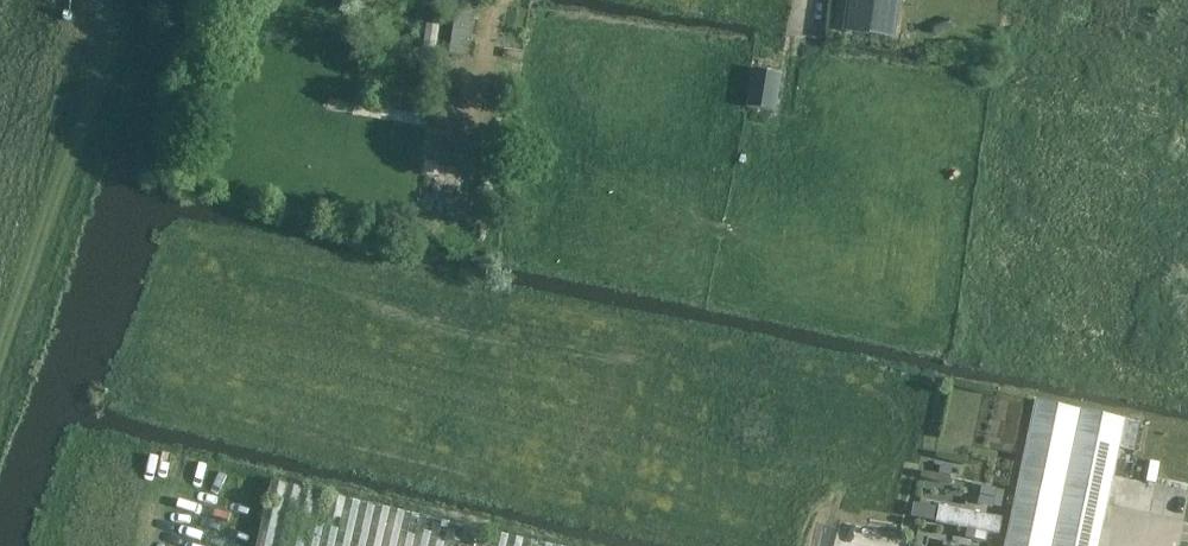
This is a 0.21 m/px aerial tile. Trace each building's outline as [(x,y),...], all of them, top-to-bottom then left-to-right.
[(844,32),(891,39),(897,0),(849,0),(844,32)] [(458,8),(450,49),(468,52),(476,11),(458,8)] [(780,74),(752,69),(746,106),(774,111),(780,74)] [(1004,545),(1099,545),(1125,420),(1034,401),(1004,545)] [(271,482),(256,545),(554,545),(271,482)] [(913,503),(910,516),(998,532),(1001,517),(941,506),(941,508),(913,503)]
